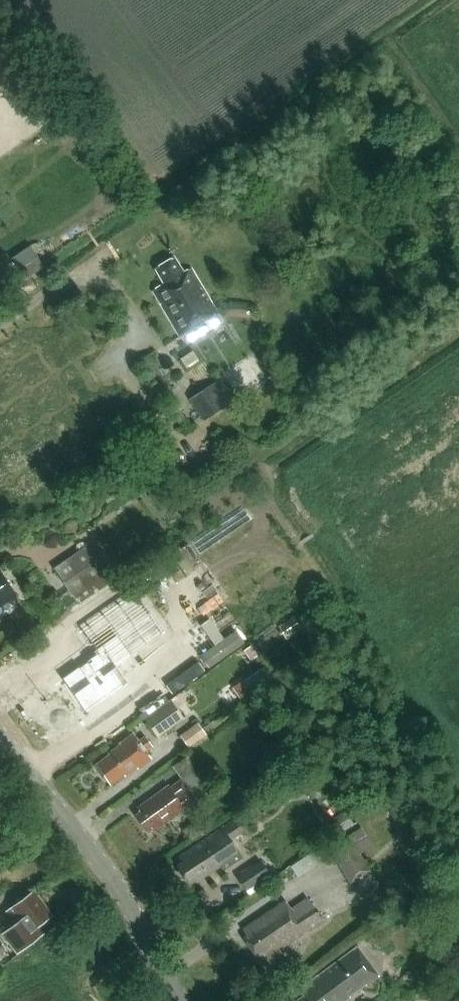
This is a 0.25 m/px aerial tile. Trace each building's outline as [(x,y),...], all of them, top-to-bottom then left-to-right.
[(24,280),(44,267),(38,258),(18,271),(24,280)] [(153,291),(179,336),(217,313),(190,269),(183,273),(173,258),(155,269),(164,284),(153,291)] [(181,359),(186,367),(199,358),(194,350),(181,359)] [(202,420),(232,402),(220,380),(189,398),(202,420)] [(175,406),(169,410),(183,432),(190,427),(175,406)] [(83,547),(53,567),(77,604),(112,582),(105,572),(100,575),(83,547)] [(0,573),(0,606),(15,596),(0,573)] [(116,669),(162,637),(133,596),(81,633),(97,656),(60,682),(84,716),(128,685),(116,669)] [(208,669),(242,645),(234,632),(199,657),(208,669)] [(258,657),(251,647),(243,652),(250,662),(258,657)] [(171,696),(204,673),(197,663),(164,686),(171,696)] [(271,680),(262,668),(242,682),(251,695),(271,680)] [(249,693),(241,681),(231,688),(240,699),(249,693)] [(143,717),(156,737),(183,718),(170,699),(165,702),(146,715),(143,717)] [(178,736),(186,746),(204,733),(196,722),(178,736)] [(151,759),(145,751),(151,747),(143,735),(137,740),(133,734),(119,744),(120,745),(108,754),(109,755),(96,765),(110,785),(123,775),(124,776),(136,768),(137,769),(151,759)] [(173,765),(190,787),(205,776),(189,754),(173,765)] [(168,786),(167,786),(137,808),(140,812),(135,816),(146,831),(151,827),(154,831),(167,821),(167,822),(197,800),(181,779),(169,788),(168,786)] [(329,820),(338,834),(354,824),(345,810),(329,820)] [(177,866),(179,869),(178,872),(183,879),(186,879),(187,882),(193,879),(195,883),(208,874),(208,875),(219,867),(223,872),(243,859),(230,839),(242,831),(235,820),(178,858),(182,863),(177,866)] [(371,847),(358,826),(326,845),(348,882),(368,871),(359,854),(371,847)] [(326,859),(319,849),(291,868),(298,878),(326,859)] [(246,890),(270,876),(262,863),(238,877),(246,890)] [(6,911),(15,924),(2,934),(18,954),(43,935),(37,927),(52,916),(32,891),(6,911)] [(271,969),(282,962),(288,958),(282,948),(322,921),(307,899),(291,910),(284,901),(242,930),(246,936),(243,938),(256,957),(261,954),(271,969)] [(350,997),(349,996),(365,985),(365,986),(378,976),(357,947),(299,990),(303,996),(296,1000),(345,1000),(350,997)]
